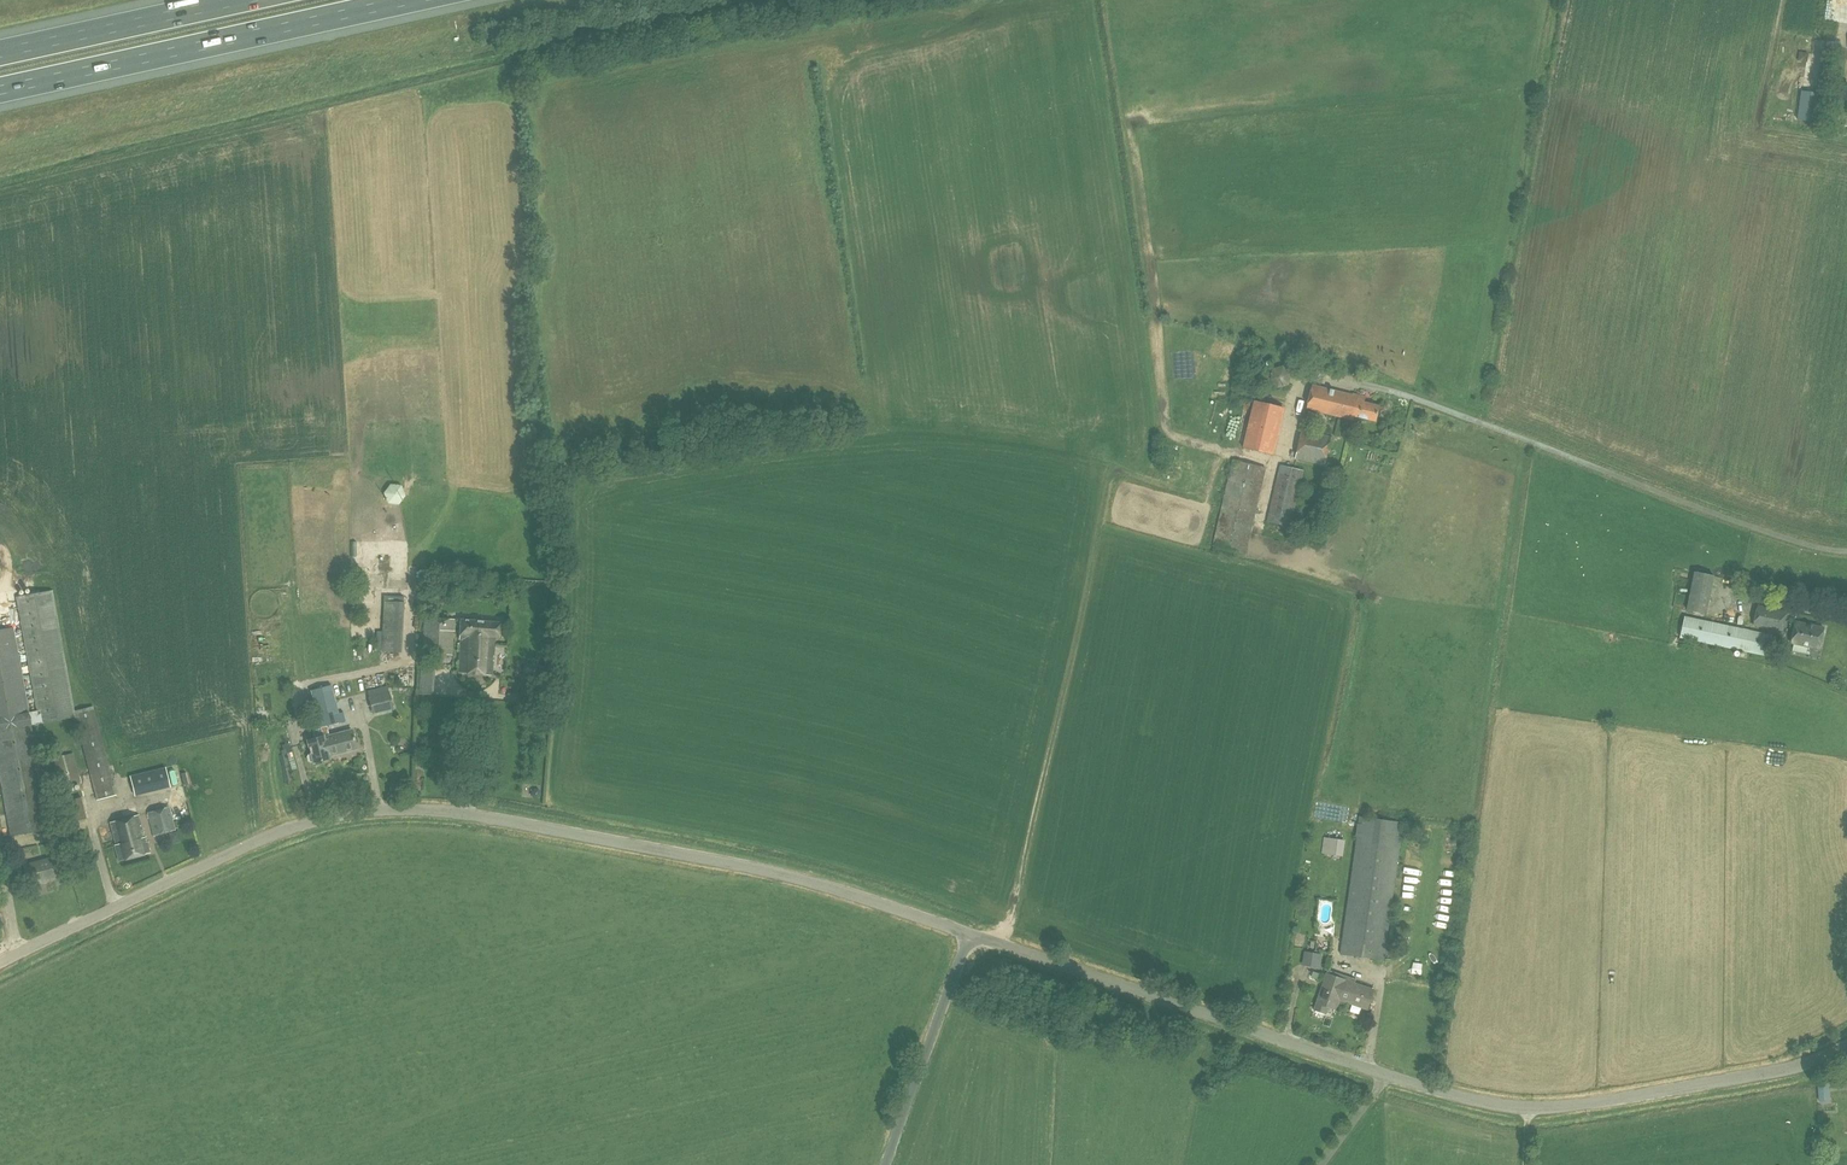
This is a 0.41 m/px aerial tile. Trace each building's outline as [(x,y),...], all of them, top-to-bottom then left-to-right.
[(1312,385),(1306,409),(1353,420),(1354,416),(1376,421),(1379,405),(1364,402),(1365,397),(1353,394),(1353,395),(1312,385)] [(1254,400),(1243,447),(1274,455),(1285,408),(1254,400)] [(1295,460),(1325,466),(1332,436),(1302,429),(1295,460)] [(1263,495),(1260,494),(1267,468),(1233,460),(1213,546),(1246,553),(1259,500),(1262,501),(1263,495)] [(1280,464),(1268,522),(1291,527),(1304,470),(1280,464)] [(408,504),(408,487),(390,487),(390,504),(408,504)] [(1694,571),(1687,610),(1707,614),(1714,576),(1694,571)] [(16,597),(18,608),(20,608),(42,723),(75,718),(97,800),(117,795),(93,706),(75,711),(51,590),(16,597)] [(383,601),(381,651),(401,652),(404,602),(383,601)] [(1786,611),(1757,604),(1752,626),(1782,631),(1786,611)] [(42,723),(20,608),(18,608),(9,610),(13,628),(0,630),(0,777),(11,836),(49,828),(31,725),(42,723)] [(1772,635),(1685,616),(1680,638),(1768,656),(1772,635)] [(423,654),(453,655),(453,631),(456,631),(455,619),(424,618),(423,654)] [(498,637),(500,622),(460,619),(459,639),(461,639),(459,673),(492,675),(495,636),(498,637)] [(1819,648),(1823,628),(1796,622),(1791,643),(1819,648)] [(338,713),(335,700),(331,685),(311,690),(320,727),(323,736),(328,756),(357,748),(352,730),(329,736),(326,725),(345,720),(343,712),(338,713)] [(373,714),(393,709),(389,691),(368,696),(373,714)] [(329,758),(328,756),(323,736),(307,740),(313,763),(329,758)] [(281,750),(282,755),(292,752),(289,743),(281,745),(283,750),(281,750)] [(53,758),(61,787),(81,781),(73,753),(53,758)] [(142,797),(172,789),(166,771),(136,779),(142,797)] [(70,820),(74,819),(75,821),(87,818),(81,797),(69,800),(65,801),(70,820)] [(154,835),(175,830),(169,807),(149,812),(154,835)] [(150,853),(145,837),(144,837),(138,814),(110,822),(116,844),(114,845),(119,861),(150,853)] [(1341,954),(1362,957),(1381,819),(1360,816),(1341,954)] [(1403,822),(1381,819),(1362,957),(1384,960),(1403,822)] [(1343,856),(1346,840),(1331,838),(1328,854),(1343,856)] [(63,866),(59,851),(49,854),(50,858),(24,865),(29,885),(58,877),(56,868),(63,866)] [(1449,899),(1450,884),(1441,883),(1439,898),(1449,899)] [(1332,956),(1332,949),(1321,948),(1321,956),(1332,956)] [(1306,951),(1304,965),(1312,966),(1314,952),(1306,951)] [(1337,973),(1336,976),(1327,973),(1314,1010),(1326,1014),(1329,1007),(1336,1009),(1340,1000),(1346,980),(1348,980),(1349,976),(1337,973)] [(1356,983),(1348,980),(1346,980),(1340,1000),(1367,1009),(1374,989),(1369,988),(1371,984),(1357,979),(1356,983)] [(1817,1083),(1819,1101),(1830,1100),(1828,1083),(1817,1083)]
